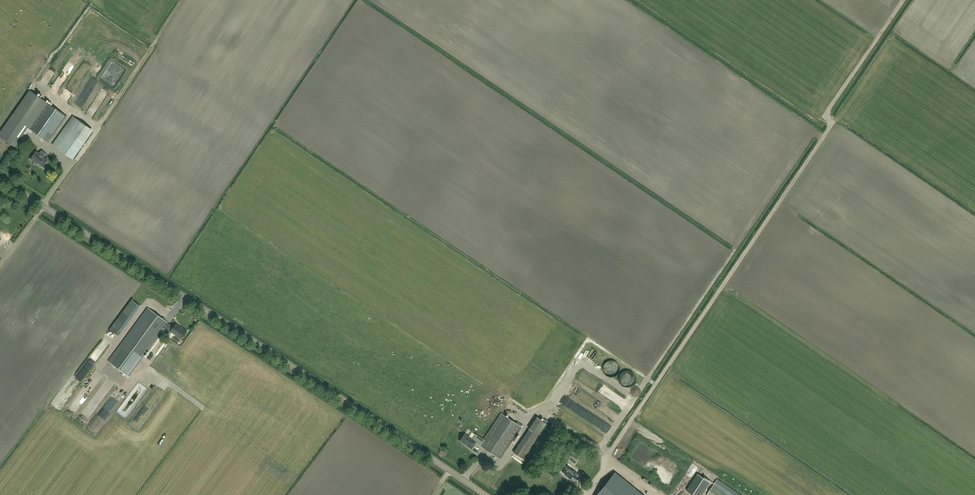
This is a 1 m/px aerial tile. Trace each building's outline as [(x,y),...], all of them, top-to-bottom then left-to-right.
[(63,76),(67,79),(72,70),(67,68),(63,76)] [(67,117),(46,102),(34,93),(2,138),(14,146),(28,127),(49,142),(67,117)] [(73,159),(93,131),(73,117),(64,129),(64,128),(52,145),(73,159)] [(48,160),(36,151),(31,159),(34,162),(35,161),(43,167),(48,160)] [(129,304),(110,328),(119,335),(140,306),(136,303),(133,307),(129,304)] [(168,335),(171,331),(171,332),(181,340),(186,332),(181,329),(181,328),(175,324),(173,327),(168,323),(148,308),(124,340),(108,362),(129,377),(144,355),(163,331),(168,335)] [(159,356),(168,343),(165,341),(156,355),(159,356)] [(86,366),(74,377),(79,382),(91,371),(86,366)] [(126,418),(148,389),(139,383),(118,412),(126,418)] [(82,395),(88,398),(92,393),(85,389),(82,395)] [(81,405),(87,400),(83,395),(77,400),(81,405)] [(146,402),(132,423),(137,426),(151,405),(146,402)] [(500,460),(522,427),(501,413),(483,439),(479,437),(476,442),(480,445),(479,445),(500,460)] [(546,429),(535,421),(534,421),(528,429),(529,429),(541,437),(546,429)] [(471,449),(476,442),(479,437),(476,434),(472,439),(465,434),(460,441),(471,449)] [(577,480),(580,476),(573,470),(572,470),(567,466),(562,472),(566,475),(565,475),(570,479),(572,476),(577,480)] [(696,472),(686,490),(695,494),(702,494),(711,481),(696,472)] [(617,474),(604,494),(648,494),(617,474)] [(714,485),(707,494),(729,494),(714,485)]
